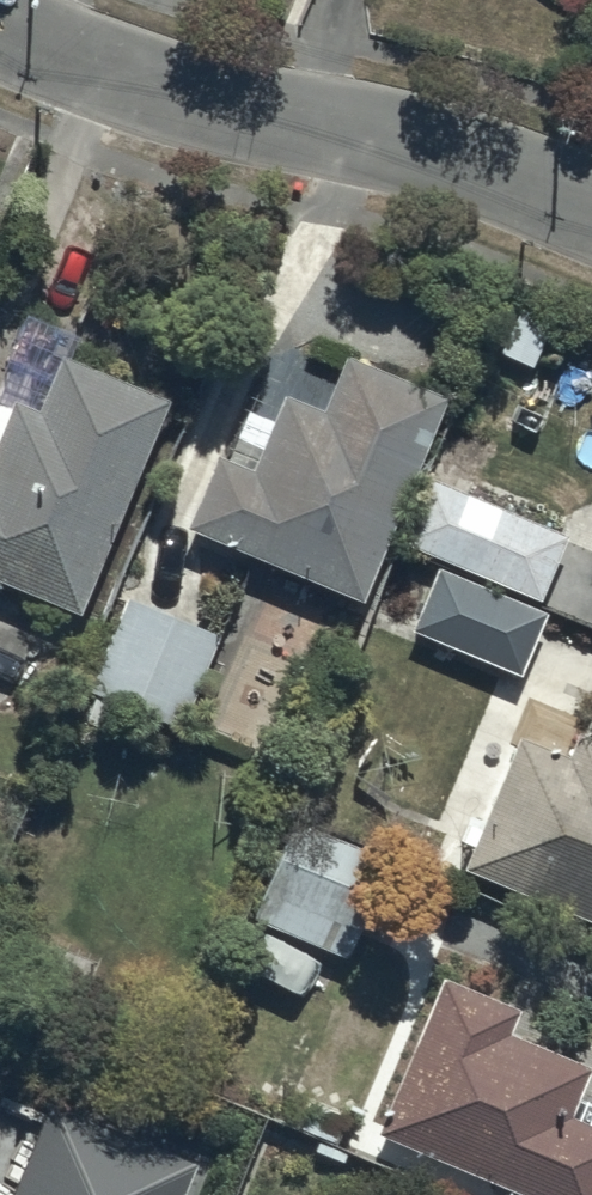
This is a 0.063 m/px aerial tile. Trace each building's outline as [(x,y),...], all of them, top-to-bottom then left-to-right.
[(180,520),(357,593),(442,387),(340,346),(317,399),(278,383),(247,460),(211,445),(180,520)] [(74,605),(163,392),(56,347),(33,401),(8,390),(0,410),(0,574),(74,605)] [(396,534),(535,593),(563,529),(424,470),(396,534)] [(408,623),(517,669),(543,607),(435,560),(408,623)] [(215,629),(122,591),(84,683),(177,722),(215,629)] [(591,916),(591,731),(573,723),(563,747),(513,727),(458,861),(591,916)] [(249,911),(344,952),(386,853),(291,813),(249,911)] [(536,1194),(591,1194),(591,1120),(566,1110),(587,1060),(505,1026),(515,1002),(438,970),(372,1127),(536,1194)] [(194,1155),(48,1095),(6,1194),(177,1194),(194,1155)]
